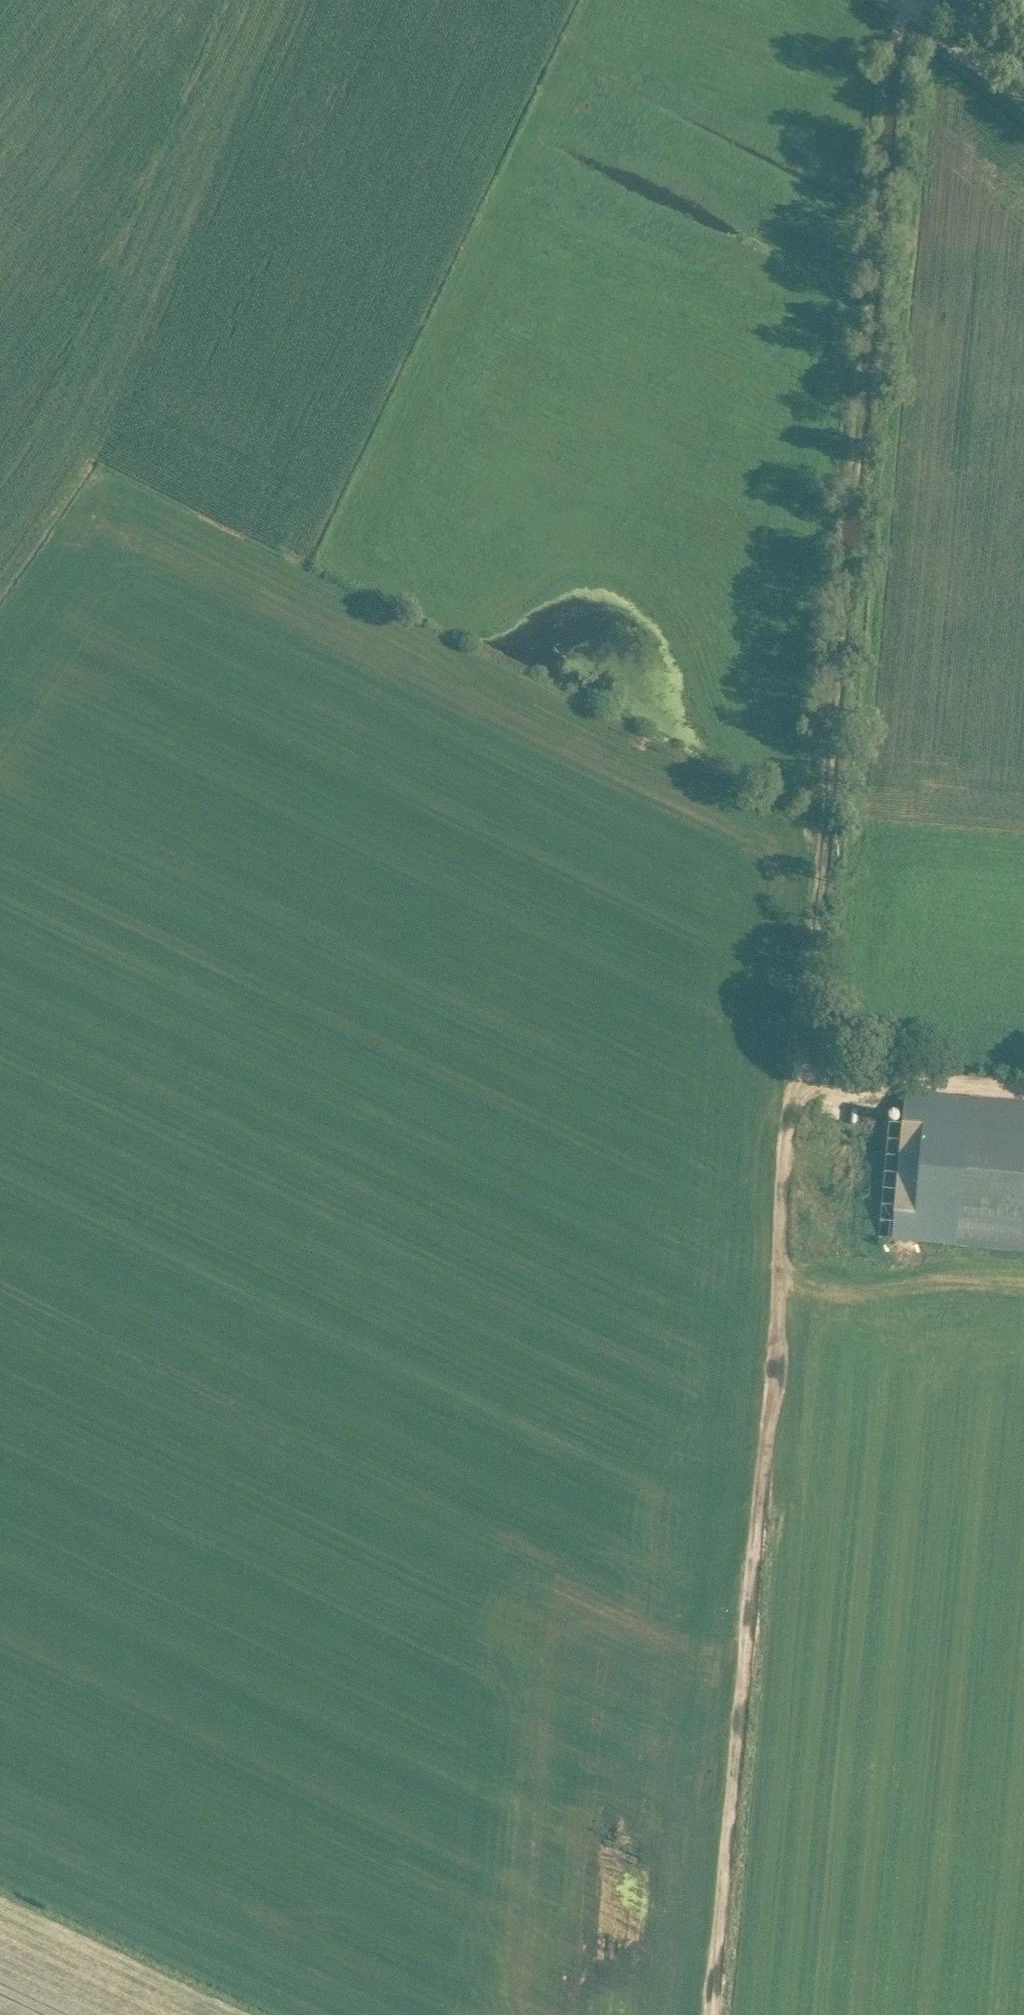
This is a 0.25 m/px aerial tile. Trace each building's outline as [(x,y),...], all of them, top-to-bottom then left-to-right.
[(905,1091),(892,1241),(1023,1252),(1023,1102),(905,1091)]
